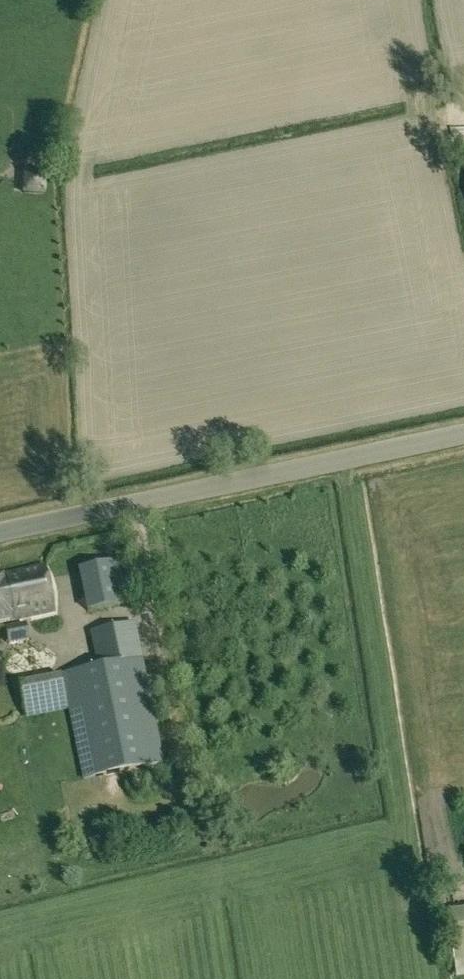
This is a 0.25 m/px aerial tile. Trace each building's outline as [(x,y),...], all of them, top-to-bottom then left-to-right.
[(136,600),(127,559),(78,570),(87,611),(136,600)] [(7,620),(24,616),(53,610),(44,566),(0,576),(0,622),(7,620)] [(62,673),(62,674),(68,707),(82,777),(163,761),(135,622),(90,631),(96,666),(62,673)] [(25,624),(5,628),(8,644),(28,640),(25,624)] [(68,707),(62,674),(19,682),(26,715),(68,707)] [(447,911),(454,960),(463,959),(463,909),(447,911)]
